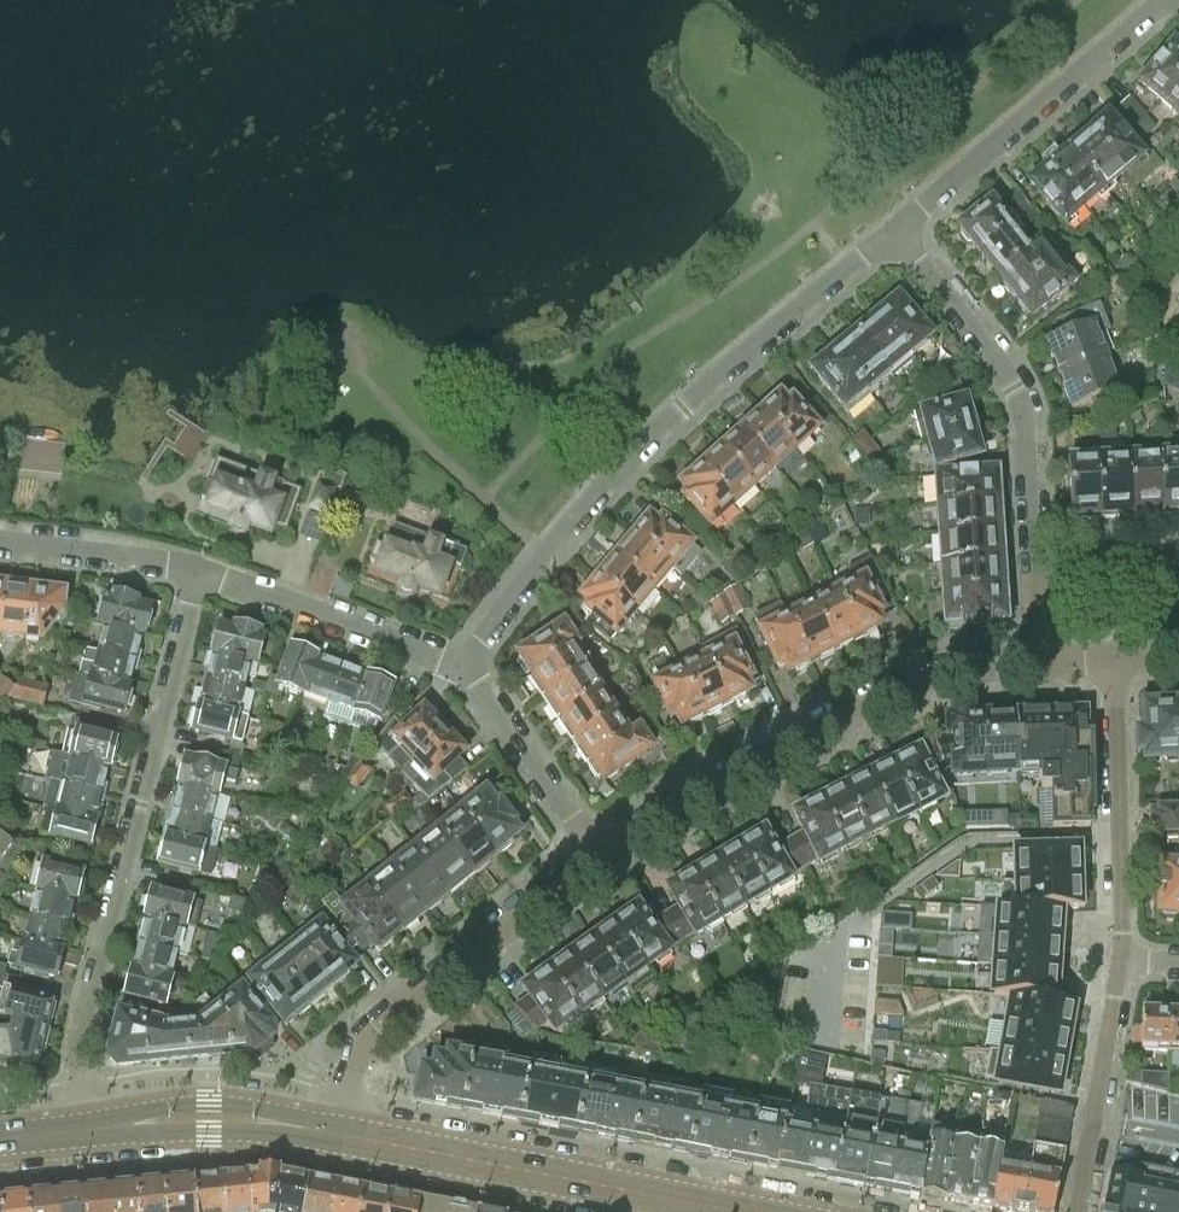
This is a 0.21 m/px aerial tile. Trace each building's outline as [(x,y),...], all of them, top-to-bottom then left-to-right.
[(1156,99),(1178,71),(1178,45),(1176,46),(1173,43),(1160,59),(1159,59),(1134,89),(1143,96),(1147,91),(1156,99)] [(1156,99),(1178,118),(1178,117),(1178,71),(1156,99)] [(1128,98),(1118,107),(1137,127),(1145,116),(1128,98)] [(1155,127),(1145,116),(1137,127),(1145,136),(1155,127)] [(1092,130),(1090,132),(1102,147),(1101,149),(1122,175),(1134,164),(1139,169),(1147,162),(1130,141),(1129,142),(1120,131),(1120,132),(1107,117),(1105,119),(1101,119),(1092,126),(1092,130)] [(1075,144),(1067,151),(1106,196),(1113,190),(1109,185),(1122,175),(1101,149),(1102,147),(1090,132),(1088,134),(1084,133),(1076,140),(1075,144)] [(1048,167),(1046,169),(1059,184),(1061,183),(1083,208),(1096,197),(1099,202),(1106,196),(1067,151),(1061,156),(1057,156),(1049,163),(1048,167)] [(1075,223),(1071,218),(1083,208),(1061,183),(1059,184),(1046,169),(1044,171),(1040,170),(1032,177),(1032,182),(1029,184),(1042,199),(1050,209),(1050,210),(1067,230),(1075,223)] [(1169,187),(1178,199),(1178,178),(1169,187)] [(1007,199),(1022,217),(1023,218),(1032,209),(1016,191),(1007,199)] [(971,243),(979,253),(1015,223),(1009,215),(1004,219),(991,203),(989,204),(988,203),(988,204),(980,207),(975,214),(976,214),(959,228),(961,230),(960,234),(967,243),(971,243)] [(1157,240),(1169,230),(1162,222),(1150,232),(1157,240)] [(1015,223),(979,253),(986,262),(986,266),(993,275),(997,275),(998,277),(1029,251),(1017,236),(1022,232),(1015,223)] [(1029,251),(998,277),(1004,285),(1004,289),(1010,297),(1014,298),(1016,300),(1041,280),(1040,277),(1056,264),(1046,252),(1047,252),(1040,243),(1030,251),(1029,251)] [(1134,259),(1129,253),(1124,256),(1135,269),(1148,262),(1141,253),(1134,259)] [(1135,269),(1124,256),(1117,263),(1126,274),(1135,269)] [(1041,280),(1016,300),(1018,302),(1018,306),(1024,315),(1028,315),(1030,318),(1046,305),(1046,306),(1057,297),(1057,298),(1078,282),(1071,273),(1066,277),(1056,264),(1040,277),(1041,280)] [(1107,269),(1098,274),(1106,288),(1114,283),(1107,269)] [(872,313),(876,317),(909,355),(931,336),(922,326),(923,325),(908,308),(907,309),(898,298),(892,302),(891,302),(889,304),(886,301),(872,313)] [(1057,372),(1058,375),(1106,357),(1097,334),(1109,330),(1099,304),(1072,314),(1078,330),(1046,342),(1054,363),(1057,362),(1060,370),(1057,372)] [(867,317),(851,331),(886,374),(909,355),(876,317),(871,322),(867,317)] [(840,348),(834,352),(870,396),(879,389),(874,383),(886,374),(851,331),(836,343),(840,348)] [(834,398),(847,414),(870,396),(834,352),(830,347),(817,359),(819,362),(816,364),(816,365),(811,370),(820,381),(819,382),(833,399),(834,398)] [(1106,357),(1058,375),(1060,378),(1063,377),(1066,386),(1063,387),(1071,408),(1103,395),(1109,412),(1136,401),(1126,375),(1114,380),(1106,357)] [(948,372),(933,385),(941,393),(956,380),(948,372)] [(1166,373),(1161,386),(1178,393),(1178,377),(1166,373)] [(978,427),(973,408),(968,410),(965,400),(955,403),(951,392),(962,389),(960,377),(956,380),(941,393),(928,399),(931,409),(913,414),(921,443),(927,441),(978,427)] [(771,398),(761,408),(763,411),(761,413),(795,450),(818,429),(792,400),(787,404),(780,396),(774,401),(771,398)] [(754,419),(751,417),(740,426),(743,429),(740,431),(775,469),(795,450),(761,413),(754,419)] [(978,427),(927,441),(935,468),(937,467),(939,474),(973,474),(969,460),(981,456),(978,447),(983,445),(978,427)] [(733,438),(730,435),(720,445),(722,447),(719,450),(754,488),(775,469),(740,431),(733,438)] [(861,433),(850,442),(866,461),(877,452),(861,433)] [(715,449),(704,459),(707,462),(697,470),(731,508),(754,488),(719,450),(717,452),(715,449)] [(1161,456),(1164,511),(1167,516),(1178,515),(1178,454),(1161,456)] [(1161,456),(1130,457),(1133,513),(1136,518),(1149,517),(1152,512),(1164,511),(1161,456)] [(1130,457),(1099,459),(1102,515),(1105,519),(1118,519),(1121,514),(1133,513),(1130,457)] [(1099,459),(1067,461),(1071,517),(1072,517),(1075,521),(1088,520),(1091,515),(1102,515),(1099,459)] [(683,498),(710,527),(731,508),(697,470),(695,468),(684,477),(686,480),(681,485),(688,494),(683,498)] [(340,480),(319,471),(314,483),(319,485),(309,509),(331,517),(341,493),(335,491),(340,480)] [(994,472),(973,474),(939,474),(936,475),(938,506),(996,503),(996,499),(1000,498),(999,483),(995,483),(994,472)] [(207,483),(201,499),(209,502),(207,508),(232,517),(232,519),(229,526),(237,532),(246,532),(248,526),(249,525),(271,533),(282,504),(278,502),(284,484),(260,476),(258,481),(248,477),(243,490),(218,481),(216,486),(207,483)] [(996,503),(938,506),(940,536),(998,532),(998,528),(1002,528),(1001,512),(997,512),(996,503)] [(341,504),(333,527),(344,531),(352,508),(341,504)] [(820,519),(810,507),(801,515),(811,525),(816,521),(817,521),(820,519)] [(641,521),(632,532),(634,534),(632,537),(671,570),(691,545),(661,520),(657,525),(649,517),(644,523),(641,521)] [(816,521),(811,525),(806,529),(813,542),(823,535),(817,521),(816,521)] [(446,545),(393,525),(384,549),(376,545),(370,562),(378,565),(376,571),(401,580),(398,589),(405,594),(415,595),(417,589),(417,588),(439,596),(451,563),(460,566),(465,552),(457,549),(458,546),(447,542),(446,545)] [(794,538),(801,550),(813,542),(806,529),(794,538)] [(998,532),(940,536),(942,565),(1000,561),(1000,557),(1004,557),(1003,541),(999,542),(998,532)] [(770,544),(776,552),(782,547),(782,546),(787,543),(782,535),(770,544)] [(671,570),(632,537),(626,544),(623,542),(617,549),(614,553),(617,555),(614,558),(653,591),(671,570)] [(758,565),(737,547),(728,558),(746,574),(750,571),(758,565)] [(896,606),(870,557),(847,568),(854,583),(838,592),(861,637),(862,636),(863,639),(876,633),(874,629),(882,626),(877,616),(896,606)] [(653,591),(614,558),(612,560),(609,558),(607,560),(600,569),(603,571),(597,578),(635,611),(653,591)] [(774,575),(766,559),(758,565),(765,580),(774,575)] [(1000,561),(942,565),(944,593),(1002,590),(1002,587),(1006,586),(1005,571),(1000,571),(1000,561)] [(635,611),(597,578),(595,581),(592,579),(583,590),(585,592),(580,598),(589,605),(585,610),(592,615),(584,624),(608,644),(635,611)] [(335,579),(329,595),(346,601),(352,585),(335,579)] [(110,583),(108,594),(118,597),(121,584),(110,583)] [(737,586),(724,594),(735,616),(749,610),(737,586)] [(4,587),(0,621),(0,636),(22,639),(29,590),(4,587)] [(44,588),(38,588),(34,591),(29,590),(22,639),(38,642),(61,611),(63,595),(50,593),(48,592),(44,588)] [(1002,590),(944,593),(946,631),(987,628),(986,621),(1004,620),(1003,609),(1007,609),(1006,593),(1002,593),(1002,590)] [(708,602),(696,592),(691,599),(701,608),(708,602)] [(861,637),(838,592),(811,605),(834,650),(837,648),(839,651),(852,645),(850,642),(861,637)] [(711,602),(721,623),(735,616),(724,594),(711,602)] [(105,599),(103,608),(99,624),(103,626),(104,624),(143,634),(144,632),(147,633),(151,615),(148,614),(149,610),(135,607),(136,602),(128,600),(111,596),(110,600),(105,599)] [(834,650),(811,605),(785,618),(807,663),(819,658),(820,661),(833,654),(832,651),(834,650)] [(1095,608),(1095,617),(1104,616),(1104,607),(1095,608)] [(809,667),(807,663),(785,618),(759,631),(777,666),(782,663),(787,673),(794,670),(796,673),(809,667)] [(667,632),(654,622),(652,625),(662,635),(663,636),(667,632)] [(143,634),(104,624),(103,626),(104,626),(96,654),(134,664),(142,635),(143,636),(143,634)] [(563,624),(518,655),(520,659),(516,662),(527,678),(572,647),(577,644),(563,624)] [(270,632),(282,636),(284,629),(272,625),(270,632)] [(662,635),(652,625),(645,633),(655,642),(663,636),(662,635)] [(213,649),(212,653),(213,653),(213,654),(249,664),(255,666),(256,664),(260,648),(264,634),(234,627),(232,631),(219,628),(218,631),(214,631),(210,648),(213,649)] [(678,644),(670,630),(667,632),(663,636),(670,649),(678,644)] [(663,636),(655,642),(661,654),(670,649),(663,636)] [(321,643),(318,652),(323,654),(327,644),(321,643)] [(733,644),(705,658),(728,703),(730,702),(732,705),(745,699),(743,695),(750,692),(745,682),(751,679),(733,644)] [(302,696),(315,658),(316,657),(312,656),(313,653),(296,647),(295,650),(291,648),(280,679),(269,676),(264,693),(281,698),(283,689),(287,690),(302,696)] [(572,647),(527,678),(537,692),(541,689),(546,697),(587,669),(572,647)] [(128,689),(132,672),(134,664),(96,654),(88,682),(128,693),(129,689),(128,689)] [(249,664),(213,654),(206,681),(243,690),(249,664)] [(359,656),(357,661),(367,665),(368,659),(359,656)] [(341,668),(315,658),(302,696),(328,705),(341,668)] [(705,658),(680,671),(703,716),(706,714),(708,717),(721,711),(719,708),(728,703),(705,658)] [(349,728),(350,724),(367,677),(341,668),(328,705),(322,719),(349,728)] [(587,669),(546,697),(550,704),(546,706),(556,721),(601,691),(587,669)] [(655,716),(666,710),(670,719),(676,717),(681,727),(688,723),(690,726),(703,720),(701,717),(703,716),(680,671),(653,684),(657,693),(646,698),(655,716)] [(378,724),(392,685),(388,684),(390,681),(372,675),(372,678),(367,676),(367,677),(350,724),(373,732),(374,730),(375,730),(377,723),(378,724)] [(14,688),(0,677),(0,704),(2,705),(14,688)] [(48,688),(21,681),(9,699),(43,708),(48,688)] [(243,690),(206,681),(200,707),(199,707),(198,708),(236,718),(243,690)] [(126,711),(131,694),(128,693),(88,682),(85,696),(77,694),(75,703),(122,714),(123,711),(126,711)] [(248,692),(262,695),(264,689),(250,686),(248,692)] [(601,691),(556,721),(567,736),(570,734),(575,741),(617,713),(601,691)] [(1177,764),(1173,704),(1165,705),(1164,701),(1145,702),(1145,706),(1143,706),(1144,732),(1137,732),(1138,752),(1145,752),(1146,759),(1165,758),(1166,764),(1167,764),(1168,781),(1178,780),(1177,764)] [(411,763),(448,728),(434,714),(430,718),(423,710),(417,717),(407,707),(394,720),(374,746),(401,773),(411,763)] [(974,707),(951,708),(951,718),(948,718),(948,736),(933,740),(933,743),(941,768),(951,765),(951,774),(985,773),(984,747),(990,747),(989,733),(984,733),(983,716),(975,717),(974,707)] [(239,744),(246,721),(236,718),(198,708),(198,711),(195,710),(190,727),(193,728),(192,732),(239,744)] [(1021,714),(1016,715),(1018,773),(1020,773),(1020,771),(1038,771),(1038,781),(1041,781),(1041,790),(1052,790),(1053,829),(1090,828),(1089,813),(1092,813),(1092,790),(1089,790),(1089,785),(1084,785),(1083,761),(1091,760),(1090,737),(1085,737),(1084,713),(1073,713),(1073,708),(1055,709),(1055,714),(1040,714),(1040,709),(1021,710),(1021,714)] [(987,716),(983,716),(984,733),(989,733),(990,747),(984,747),(985,773),(1018,773),(1016,715),(1006,715),(1005,710),(987,711),(987,716)] [(586,765),(631,734),(622,721),(625,719),(620,711),(617,713),(575,741),(580,748),(576,750),(586,765)] [(73,720),(70,731),(74,732),(81,734),(84,723),(73,720)] [(468,770),(457,759),(464,752),(457,745),(461,741),(448,728),(411,763),(423,776),(413,786),(429,802),(441,793),(449,786),(468,770)] [(639,729),(631,734),(586,765),(596,781),(600,778),(603,782),(652,749),(639,729)] [(113,764),(117,747),(114,746),(115,742),(81,734),(74,732),(70,731),(67,730),(61,755),(68,756),(68,758),(69,759),(108,768),(108,767),(109,768),(110,764),(113,764)] [(231,743),(228,756),(240,759),(243,746),(231,743)] [(933,743),(910,755),(908,756),(907,754),(893,761),(894,763),(893,764),(917,811),(944,798),(933,777),(941,771),(941,768),(933,743)] [(276,770),(279,761),(280,756),(271,753),(267,768),(274,769),(276,770)] [(341,787),(345,781),(360,762),(340,753),(333,772),(329,783),(341,787)] [(108,768),(69,759),(63,786),(101,795),(108,768)] [(237,773),(224,770),(185,760),(184,764),(181,763),(177,780),(180,781),(179,785),(180,785),(179,786),(217,795),(221,781),(235,784),(237,773)] [(883,766),(869,773),(870,775),(867,777),(891,824),(917,811),(893,764),(884,768),(883,766)] [(329,783),(333,772),(306,765),(305,768),(302,777),(329,783)] [(858,778),(844,785),(845,788),(844,789),(868,836),(891,824),(867,777),(859,781),(858,778)] [(95,821),(101,795),(63,786),(57,812),(95,822),(96,821),(95,821)] [(217,795),(179,786),(172,813),(210,823),(217,795)] [(833,791),(819,798),(821,800),(818,801),(842,849),(868,836),(844,789),(835,793),(833,791)] [(485,793),(457,814),(491,855),(496,852),(501,854),(512,845),(509,841),(518,834),(511,825),(513,823),(499,805),(497,807),(485,793)] [(804,833),(789,841),(804,867),(817,860),(818,861),(842,849),(818,801),(810,806),(809,803),(795,810),(796,813),(794,814),(804,833)] [(1178,831),(1178,809),(1160,810),(1160,811),(1151,812),(1152,830),(1160,830),(1160,832),(1178,831)] [(93,844),(98,826),(95,825),(95,822),(57,812),(46,810),(40,835),(48,837),(48,838),(89,847),(90,843),(93,844)] [(210,823),(172,813),(166,839),(165,839),(165,840),(203,849),(210,823)] [(491,855),(457,814),(433,833),(467,875),(473,871),(477,873),(487,865),(486,860),(491,855)] [(21,863),(31,850),(0,826),(0,890),(21,863)] [(789,841),(775,850),(764,832),(762,833),(760,831),(747,838),(748,841),(740,846),(768,892),(792,878),(790,875),(804,867),(789,841)] [(467,875),(433,833),(409,851),(444,894),(449,890),(454,892),(463,884),(462,879),(467,875)] [(1166,836),(1167,845),(1178,844),(1178,835),(1166,836)] [(211,877),(217,854),(203,850),(203,849),(165,840),(164,843),(161,842),(156,859),(160,860),(159,864),(211,877)] [(737,845),(723,853),(725,855),(715,860),(742,907),(768,892),(740,846),(738,847),(737,845)] [(903,848),(910,862),(916,858),(910,845),(903,848)] [(444,894),(409,851),(385,869),(420,913),(425,908),(430,911),(440,903),(438,898),(444,894)] [(1076,851),(1017,853),(1017,884),(1077,882),(1077,879),(1080,879),(1080,865),(1077,865),(1076,851)] [(713,859),(700,867),(701,869),(692,875),(719,920),(742,907),(715,860),(715,861),(713,859)] [(881,863),(888,877),(894,872),(888,859),(881,863)] [(1178,914),(1178,860),(1158,860),(1157,880),(1158,880),(1157,894),(1159,894),(1158,913),(1161,913),(1164,915),(1175,915),(1178,914)] [(37,890),(75,899),(75,900),(76,896),(80,897),(84,879),(81,878),(82,874),(43,864),(36,890),(37,890)] [(948,868),(934,878),(958,879),(959,869),(948,868)] [(420,913),(385,869),(361,887),(397,931),(402,927),(406,930),(416,922),(415,917),(420,913)] [(689,873),(676,881),(677,883),(667,889),(678,907),(664,916),(681,941),(693,932),(695,934),(719,920),(692,875),(691,875),(689,873)] [(930,879),(930,889),(942,890),(943,880),(930,879)] [(1077,882),(1017,884),(1018,907),(1018,911),(1059,913),(1059,911),(1072,910),(1078,910),(1078,908),(1081,908),(1081,893),(1078,894),(1077,882)] [(397,931),(361,887),(342,903),(333,891),(320,900),(331,914),(330,914),(360,952),(371,943),(378,952),(393,941),(391,936),(397,931)] [(75,899),(37,890),(31,915),(68,925),(75,899)] [(201,905),(190,902),(151,892),(151,896),(147,895),(143,912),(146,913),(145,917),(146,917),(183,926),(183,925),(195,928),(201,905)] [(247,916),(250,904),(232,900),(230,899),(228,912),(247,916)] [(1000,909),(998,938),(1057,942),(1057,940),(1060,940),(1061,925),(1058,925),(1059,913),(1018,911),(1018,907),(1000,906),(1000,909)] [(664,916),(650,925),(637,908),(635,909),(634,907),(621,916),(623,918),(614,924),(646,966),(668,951),(667,949),(681,941),(664,916)] [(330,914),(322,921),(294,942),(329,986),(332,990),(349,976),(346,972),(354,966),(349,960),(360,952),(330,914)] [(68,925),(31,915),(23,943),(61,952),(68,925)] [(896,915),(895,930),(909,931),(910,916),(896,915)] [(146,917),(140,943),(176,952),(183,926),(146,917)] [(611,923),(599,932),(600,934),(592,940),(623,983),(631,995),(655,978),(646,966),(614,924),(613,925),(611,923)] [(792,933),(800,946),(806,942),(798,929),(792,933)] [(208,935),(202,958),(211,961),(215,957),(228,940),(208,935)] [(589,938),(576,948),(578,950),(570,955),(601,998),(623,983),(592,940),(591,941),(589,938)] [(998,938),(996,967),(1055,971),(1055,969),(1058,969),(1059,954),(1056,954),(1057,942),(998,938)] [(329,986),(294,942),(271,960),(309,1008),(326,995),(322,991),(329,986)] [(59,976),(64,958),(61,957),(62,953),(61,953),(61,952),(23,943),(20,957),(13,955),(10,967),(55,979),(56,975),(59,976)] [(176,952),(140,943),(134,971),(169,980),(176,952)] [(768,950),(775,962),(782,958),(774,945),(768,950)] [(878,948),(878,957),(890,958),(891,949),(878,948)] [(566,954),(554,964),(555,966),(548,971),(578,1014),(601,998),(570,955),(568,957),(566,954)] [(309,1008),(271,960),(246,979),(258,994),(250,1001),(269,1024),(278,1017),(283,1022),(291,1016),(295,1020),(309,1008)] [(878,960),(876,987),(888,987),(890,960),(878,960)] [(994,996),(993,997),(1012,998),(1013,997),(1053,1001),(1053,998),(1056,998),(1057,983),(1054,983),(1055,971),(996,967),(994,996)] [(170,980),(169,980),(134,971),(133,971),(131,971),(131,975),(128,974),(123,991),(126,992),(125,996),(164,1006),(170,980)] [(578,1014),(548,971),(546,973),(544,971),(531,980),(533,982),(523,989),(529,996),(515,1008),(520,1014),(511,1021),(526,1039),(535,1032),(547,1021),(553,1029),(557,1029),(578,1014)] [(711,987),(719,999),(724,995),(717,983),(711,987)] [(269,1024),(250,1001),(249,1001),(236,985),(226,993),(220,985),(207,996),(212,1003),(213,1003),(227,1021),(230,1055),(253,1053),(262,1046),(261,1038),(272,1038),(271,1028),(269,1024)] [(12,1021),(46,1030),(48,1021),(52,1022),(56,1006),(0,991),(0,1018),(12,1021)] [(1012,998),(1008,1024),(1067,1034),(1069,1022),(1072,1023),(1074,1009),(1072,1008),(1072,1006),(1065,1005),(1053,1003),(1053,1001),(1013,997),(1012,998)] [(230,1055),(227,1021),(213,1003),(212,1003),(197,1015),(166,1022),(155,1019),(145,1017),(142,1030),(145,1064),(145,1067),(211,1060),(210,1057),(230,1055)] [(874,1003),(874,1013),(885,1014),(886,1004),(874,1003)] [(171,1015),(174,1012),(158,1008),(155,1019),(166,1022),(171,1015)] [(145,1064),(142,1030),(145,1017),(121,1010),(109,1058),(117,1067),(145,1064)] [(1141,1052),(1168,1053),(1170,1012),(1142,1011),(1142,1013),(1141,1013),(1140,1031),(1141,1031),(1141,1052)] [(1170,1012),(1168,1053),(1178,1054),(1178,1013),(1170,1012)] [(50,1031),(46,1030),(12,1021),(9,1034),(13,1033),(17,1077),(35,1075),(41,1048),(45,1049),(50,1031)] [(1008,1024),(1003,1052),(1062,1062),(1064,1051),(1067,1051),(1069,1037),(1067,1036),(1067,1034),(1008,1024)] [(872,1032),(872,1042),(883,1043),(884,1033),(872,1032)] [(9,1034),(0,1035),(0,1079),(1,1078),(1,1082),(18,1081),(17,1077),(13,1033),(9,1034)] [(708,1034),(705,1048),(713,1050),(716,1036),(708,1034)] [(663,1055),(657,1044),(655,1041),(638,1051),(646,1052),(663,1055)] [(463,1111),(475,1047),(456,1044),(450,1049),(447,1062),(436,1059),(434,1070),(425,1069),(425,1067),(424,1067),(421,1075),(417,1075),(417,1077),(418,1077),(416,1081),(415,1090),(415,1094),(414,1094),(413,1096),(417,1097),(416,1102),(419,1103),(419,1101),(423,1103),(431,1105),(435,1105),(435,1106),(446,1108),(446,1107),(450,1109),(458,1110),(462,1110),(462,1111),(463,1111)] [(503,1052),(475,1047),(463,1111),(464,1111),(464,1110),(468,1112),(480,1114),(484,1114),(484,1115),(490,1116),(503,1052)] [(530,1057),(503,1052),(490,1116),(499,1118),(499,1117),(503,1119),(515,1121),(519,1121),(530,1057)] [(822,1076),(826,1058),(798,1052),(797,1060),(795,1071),(822,1076)] [(1003,1052),(998,1082),(1057,1092),(1059,1080),(1062,1080),(1064,1065),(1061,1065),(1062,1062),(1003,1052)] [(871,1053),(870,1063),(882,1064),(882,1054),(871,1053)] [(559,1063),(530,1057),(519,1121),(519,1122),(521,1122),(521,1121),(525,1123),(537,1125),(541,1125),(541,1126),(547,1127),(559,1063)] [(588,1068),(559,1063),(547,1127),(556,1129),(556,1128),(560,1130),(572,1132),(576,1131),(576,1133),(577,1133),(588,1068)] [(617,1074),(588,1068),(577,1133),(578,1133),(578,1132),(582,1134),(594,1136),(598,1136),(598,1137),(604,1138),(617,1074)] [(1143,1073),(1142,1087),(1167,1092),(1168,1074),(1143,1073)] [(647,1079),(617,1074),(604,1138),(613,1140),(613,1138),(617,1140),(629,1143),(633,1142),(633,1143),(634,1144),(647,1079)] [(890,1192),(906,1103),(911,1078),(899,1075),(894,1101),(878,1098),(873,1126),(861,1187),(890,1192)] [(675,1085),(647,1079),(634,1144),(635,1144),(635,1143),(639,1144),(655,1147),(655,1148),(663,1149),(675,1085)] [(704,1090),(675,1085),(663,1149),(670,1151),(670,1149),(674,1151),(684,1153),(688,1153),(688,1154),(690,1154),(690,1153),(691,1154),(704,1090)] [(804,1113),(787,1110),(776,1171),(805,1176),(822,1087),(810,1085),(804,1113)] [(833,1182),(844,1121),(850,1092),(822,1087),(805,1176),(833,1182)] [(732,1095),(704,1090),(691,1154),(694,1155),(708,1158),(712,1157),(712,1159),(719,1160),(732,1095)] [(850,1092),(844,1121),(833,1182),(861,1187),(873,1126),(858,1123),(863,1095),(850,1092)] [(762,1101),(732,1095),(719,1160),(727,1161),(727,1160),(731,1162),(743,1164),(747,1164),(747,1165),(749,1166),(749,1165),(762,1101)] [(788,1106),(762,1101),(749,1165),(753,1166),(765,1169),(769,1168),(769,1169),(776,1171),(787,1110),(788,1106)] [(1040,1101),(1038,1116),(1070,1123),(1073,1107),(1040,1101)] [(918,1197),(931,1128),(934,1109),(906,1103),(890,1192),(919,1198),(919,1197),(918,1197)] [(1065,1152),(1070,1123),(1038,1116),(1033,1140),(1031,1153),(1029,1161),(1020,1211),(1053,1211),(1059,1177),(1061,1177),(1065,1152)] [(941,1200),(952,1138),(953,1132),(931,1128),(918,1197),(919,1197),(941,1200)] [(965,1204),(976,1142),(952,1138),(941,1200),(965,1204)] [(989,1208),(999,1156),(1000,1153),(999,1152),(1001,1146),(976,1142),(965,1204),(989,1208)] [(999,1156),(989,1208),(993,1209),(996,1211),(1013,1211),(1017,1211),(1020,1211),(1029,1161),(1019,1160),(999,1156)] [(1112,1168),(1103,1211),(1178,1211),(1178,1174),(1162,1171),(1160,1178),(1112,1168)] [(247,1175),(251,1211),(273,1211),(277,1174),(278,1175),(278,1173),(259,1172),(259,1174),(247,1175)] [(220,1178),(220,1183),(224,1211),(251,1211),(247,1175),(245,1175),(245,1174),(238,1173),(231,1176),(231,1177),(220,1178)] [(278,1175),(277,1174),(273,1211),(302,1211),(307,1180),(306,1180),(306,1179),(300,1176),(293,1177),(292,1177),(278,1175)] [(191,1182),(191,1181),(191,1180),(189,1177),(181,1178),(181,1182),(163,1184),(166,1211),(194,1211),(191,1182)] [(220,1183),(220,1178),(210,1179),(210,1178),(203,1177),(196,1180),(196,1181),(191,1181),(191,1182),(194,1211),(224,1211),(220,1183)] [(307,1180),(302,1211),(330,1211),(335,1186),(307,1180)] [(163,1184),(161,1184),(159,1182),(149,1183),(147,1185),(135,1187),(137,1211),(166,1211),(163,1184)] [(135,1187),(127,1187),(124,1185),(115,1186),(112,1189),(107,1189),(104,1188),(94,1188),(92,1191),(79,1192),(82,1211),(137,1211),(135,1187)] [(335,1186),(330,1211),(358,1211),(362,1191),(335,1186)] [(391,1196),(381,1194),(378,1190),(370,1189),(366,1191),(362,1191),(358,1211),(388,1211),(391,1196)] [(79,1192),(72,1193),(69,1191),(60,1192),(57,1194),(53,1195),(54,1211),(82,1211),(79,1192)] [(25,1203),(27,1211),(54,1211),(53,1195),(51,1195),(49,1193),(39,1194),(37,1196),(25,1197),(25,1203)] [(418,1201),(409,1200),(410,1196),(394,1193),(394,1197),(391,1196),(388,1211),(416,1211),(418,1201)] [(25,1203),(25,1197),(16,1198),(14,1196),(5,1197),(3,1199),(0,1200),(0,1211),(27,1211),(25,1203)] [(418,1201),(416,1211),(447,1211),(448,1207),(448,1205),(422,1200),(422,1202),(418,1201)]
